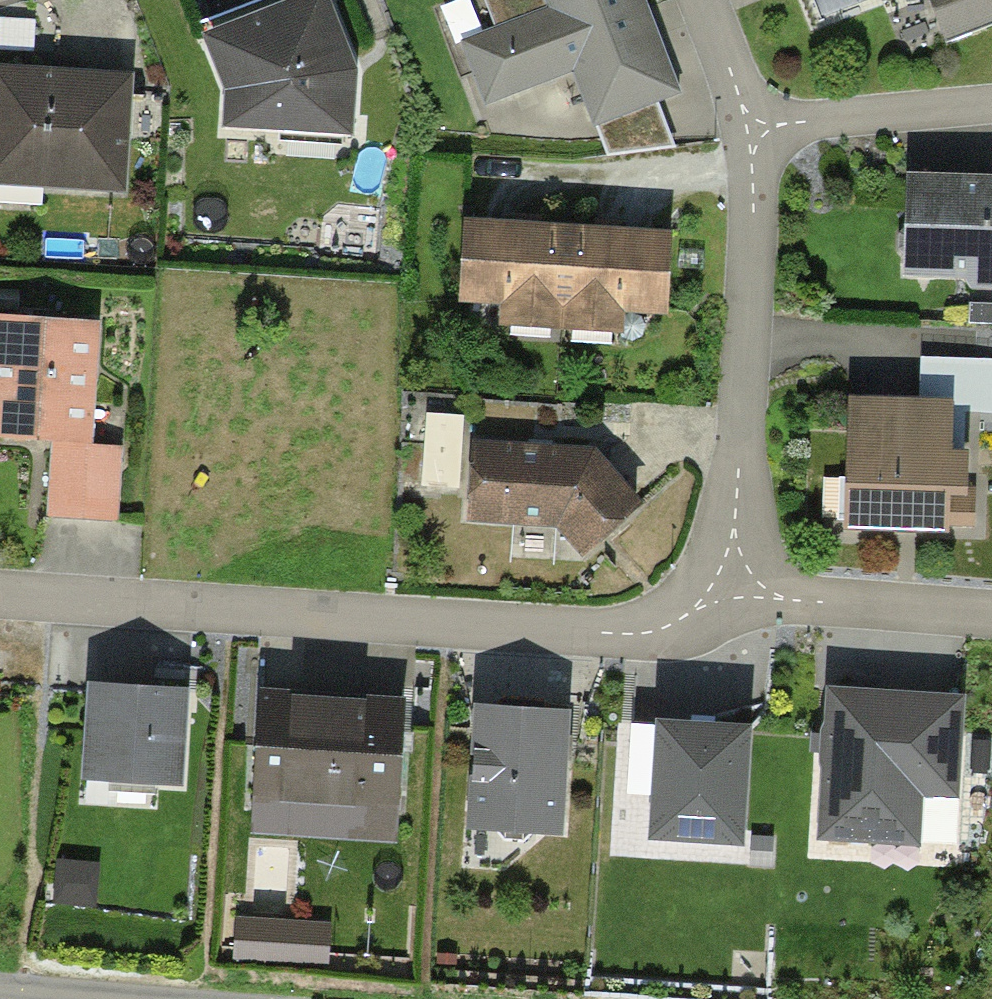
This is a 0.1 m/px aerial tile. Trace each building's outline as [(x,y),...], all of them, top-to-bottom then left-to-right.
[(186,36),(209,92),(208,139),(351,142),(352,75),(321,0),(274,0),(186,36)] [(541,6),(454,43),(480,105),(572,65),(598,124),(684,87),(647,0),(539,0),(541,6)] [(924,46),(991,23),(991,0),(908,0),(924,46)] [(0,70),(0,181),(124,188),(130,78),(0,70)] [(889,182),(890,283),(991,282),(991,181),(889,182)] [(666,237),(472,227),(468,299),(507,302),(506,322),(615,328),(616,307),(662,310),(666,237)] [(0,320),(0,449),(38,451),(34,525),(114,529),(118,452),(86,450),(93,325),(0,320)] [(954,412),(830,407),(825,525),(949,530),(954,412)] [(588,448),(457,444),(455,524),(550,527),(575,554),(635,499),(588,448)] [(188,678),(87,672),(81,775),(183,781),(188,678)] [(964,688),(828,679),(818,834),(922,841),(925,793),(958,795),(964,688)] [(568,701),(473,696),(465,823),(560,829),(568,701)] [(400,712),(262,702),(254,797),(393,808),(400,712)] [(753,712),(657,706),(648,832),(744,838),(753,712)] [(326,926),(241,922),(239,954),(325,958),(326,926)]
